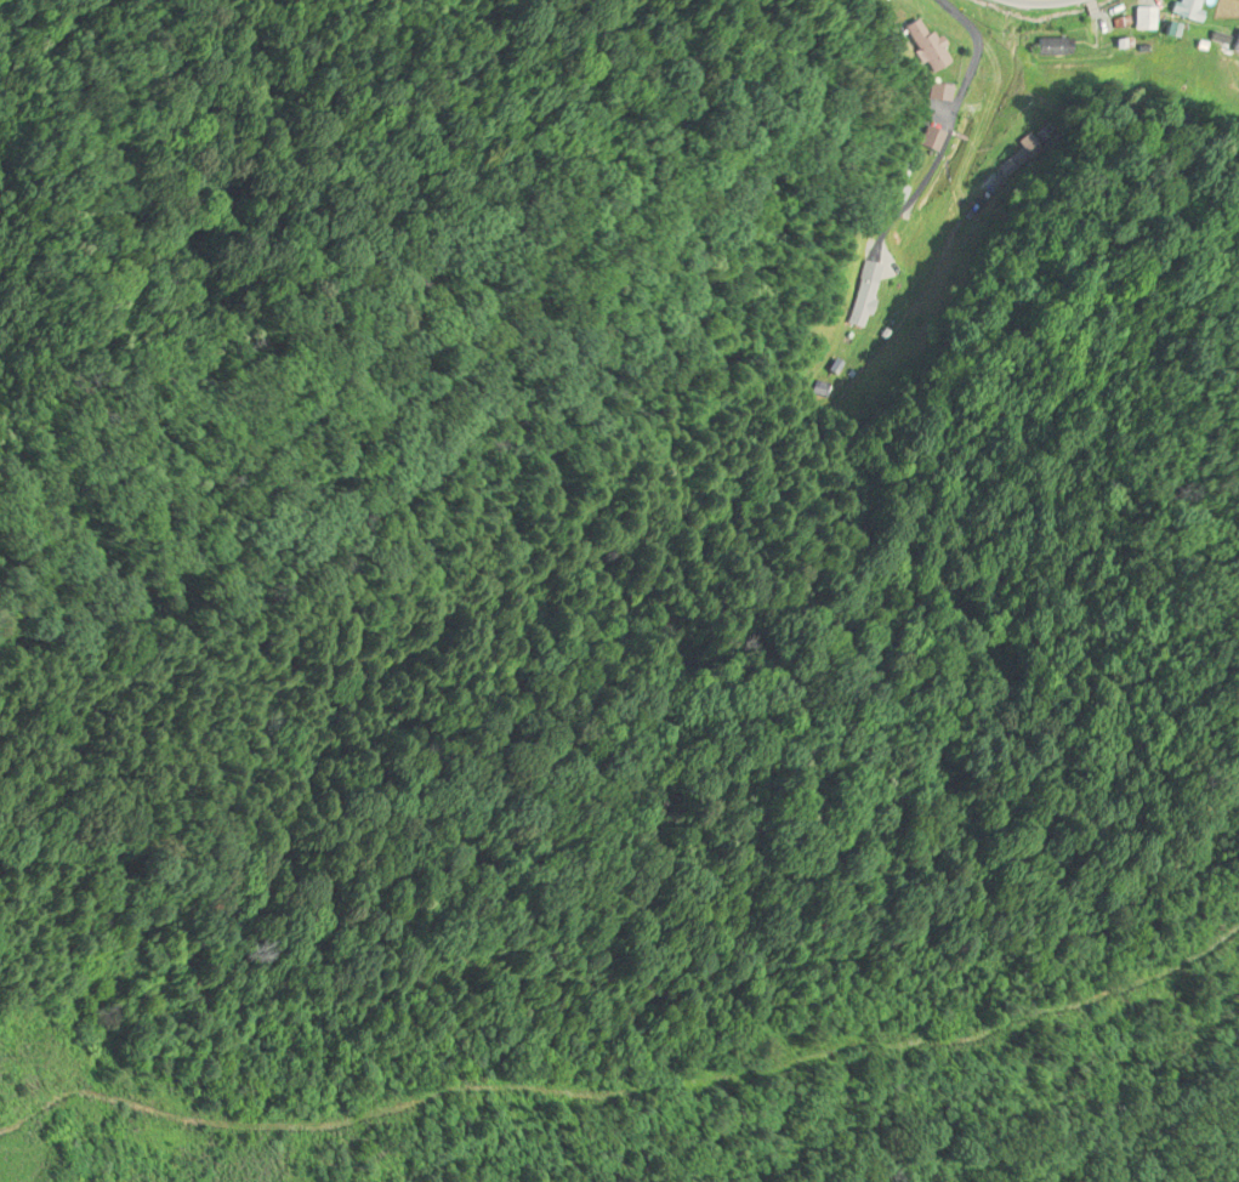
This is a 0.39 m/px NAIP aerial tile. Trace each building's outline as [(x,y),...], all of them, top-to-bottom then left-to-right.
[(1175,17),(1203,24),(1206,13),(1199,12),(1202,0),(1179,0),(1175,17)] [(1157,8),(1136,8),(1136,31),(1157,31),(1157,8)] [(938,63),(907,17),(890,29),(921,74),(938,63)] [(934,133),(915,127),(909,147),(928,153),(934,133)]
